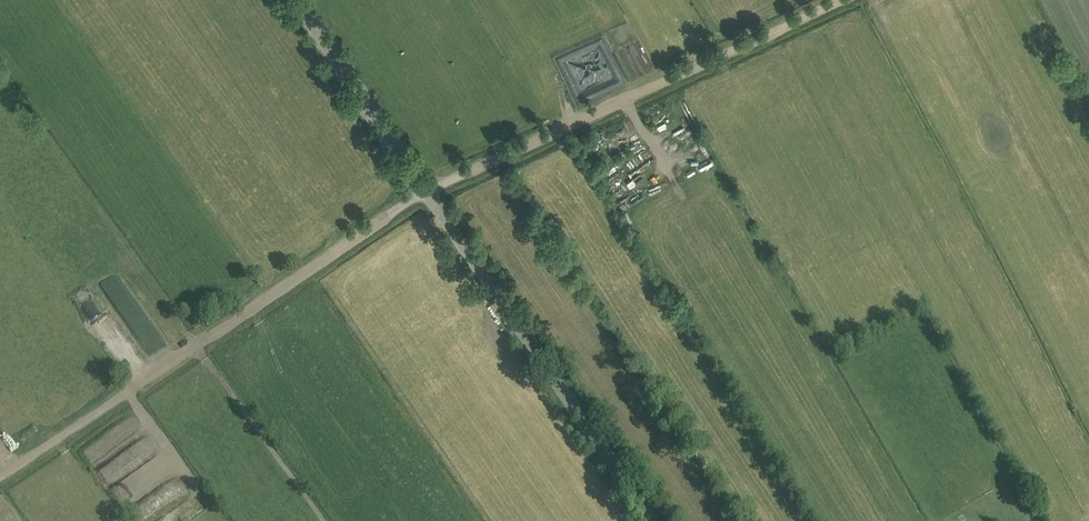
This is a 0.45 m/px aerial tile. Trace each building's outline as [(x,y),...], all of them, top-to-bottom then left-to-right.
[(885,18),(891,14),(887,8),(881,12),(885,18)] [(580,63),(582,67),(591,64),(600,86),(606,83),(596,57),(580,63)] [(130,309),(120,318),(129,328),(139,319),(130,309)] [(104,331),(112,347),(122,342),(113,325),(104,331)] [(451,341),(455,347),(473,335),(469,329),(451,341)] [(10,442),(4,434),(0,437),(0,450),(10,442)] [(171,483),(162,487),(168,498),(176,494),(171,483)] [(179,519),(186,515),(182,507),(175,511),(179,519)]
